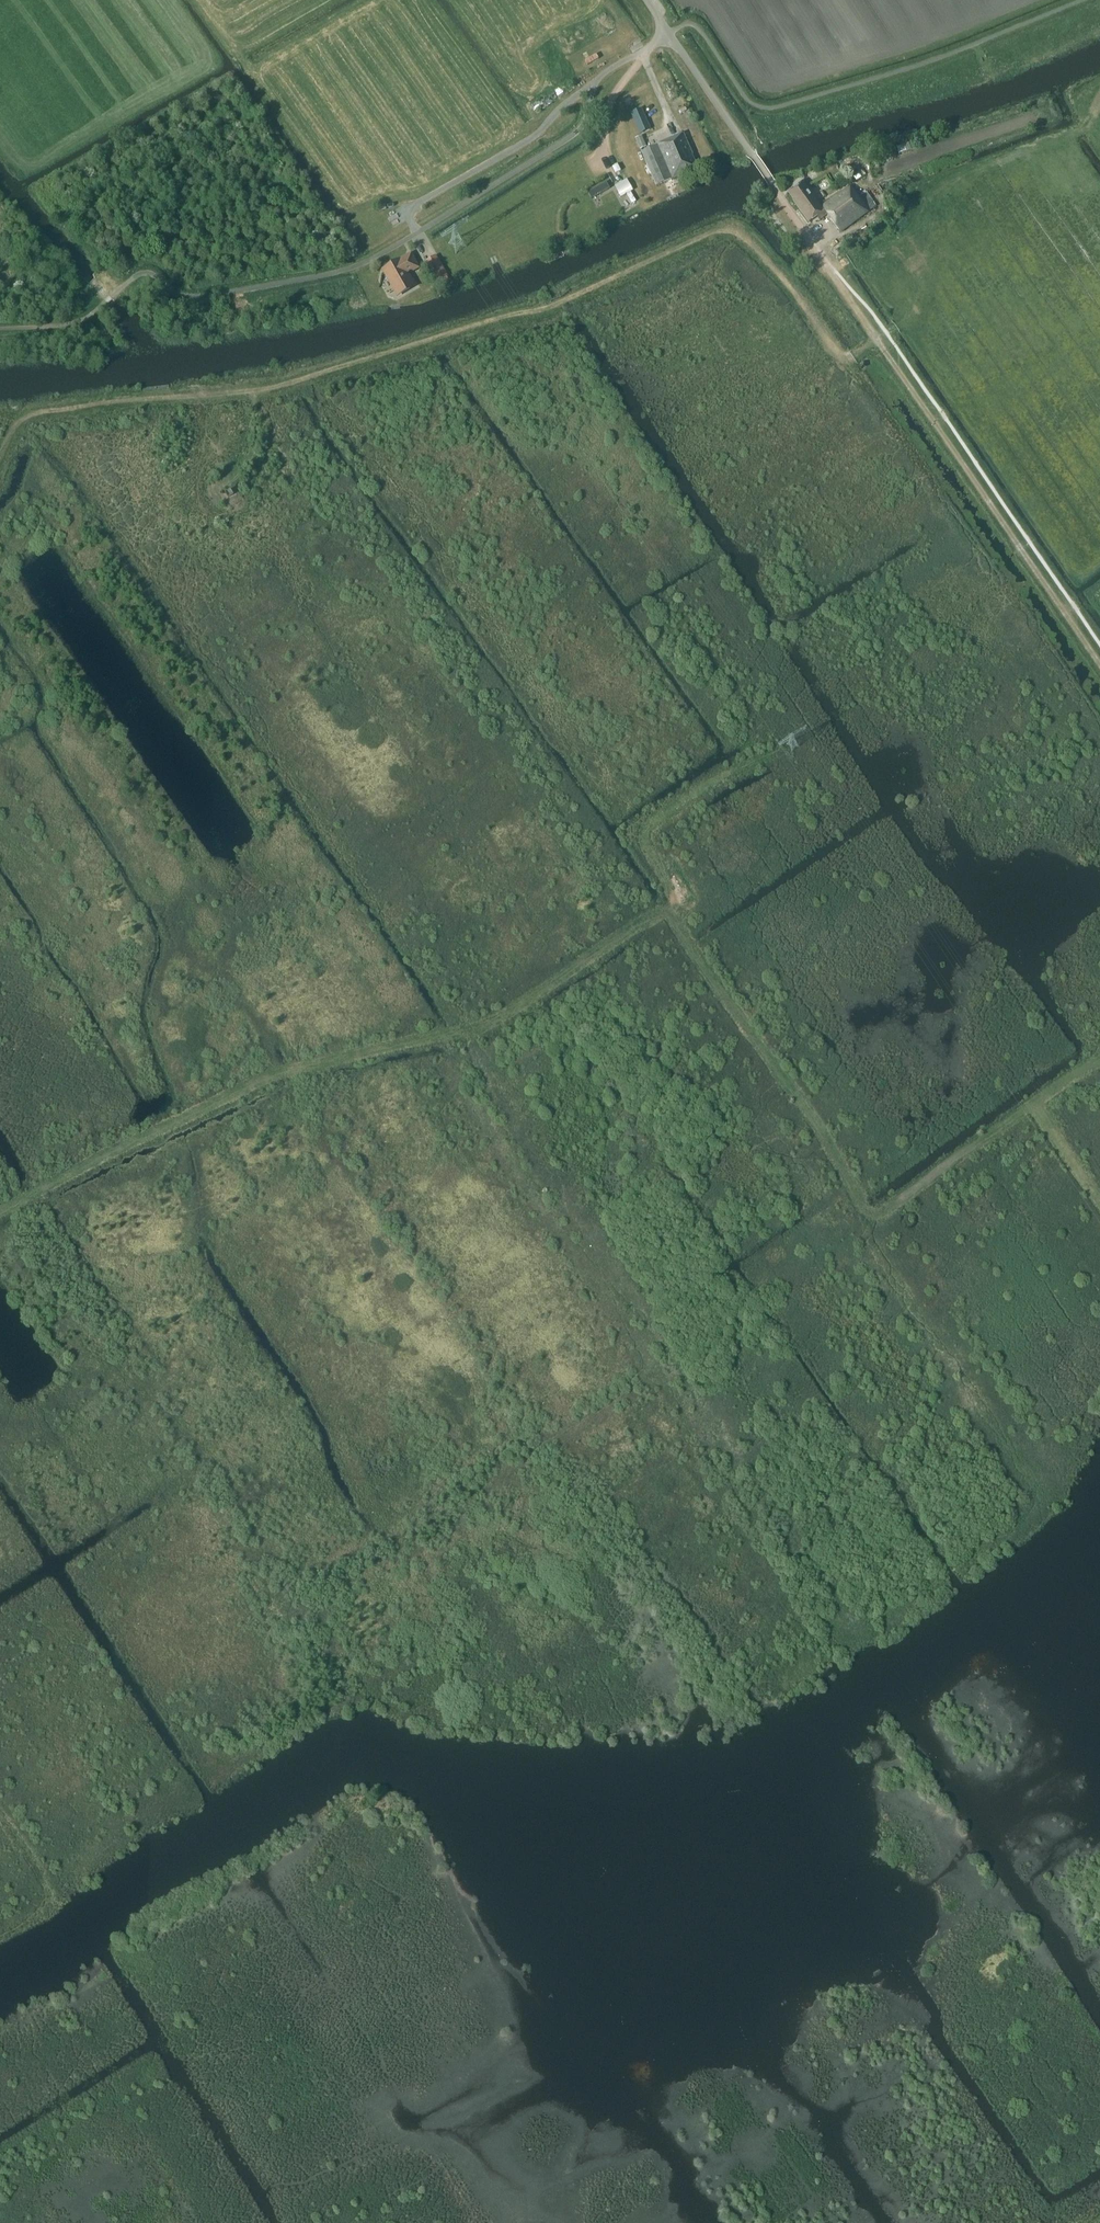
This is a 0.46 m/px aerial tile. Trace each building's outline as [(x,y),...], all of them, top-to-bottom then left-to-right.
[(588,64),(599,58),(596,53),(586,59),(588,64)] [(682,117),(690,111),(679,96),(671,102),(682,117)] [(642,109),(632,113),(640,133),(651,129),(642,109)] [(683,133),(642,151),(657,186),(697,168),(691,155),(692,154),(683,133)] [(640,149),(646,147),(641,136),(636,138),(640,149)] [(627,180),(615,187),(621,197),(633,190),(627,180)] [(808,189),(802,181),(788,191),(793,199),(792,199),(809,222),(817,216),(819,219),(827,214),(840,232),(868,212),(850,187),(822,206),(809,188),(808,189)] [(606,183),(588,194),(592,200),(610,189),(606,183)] [(411,255),(385,270),(399,295),(414,286),(407,273),(418,267),(411,255)] [(427,262),(438,281),(447,275),(436,256),(427,262)]
